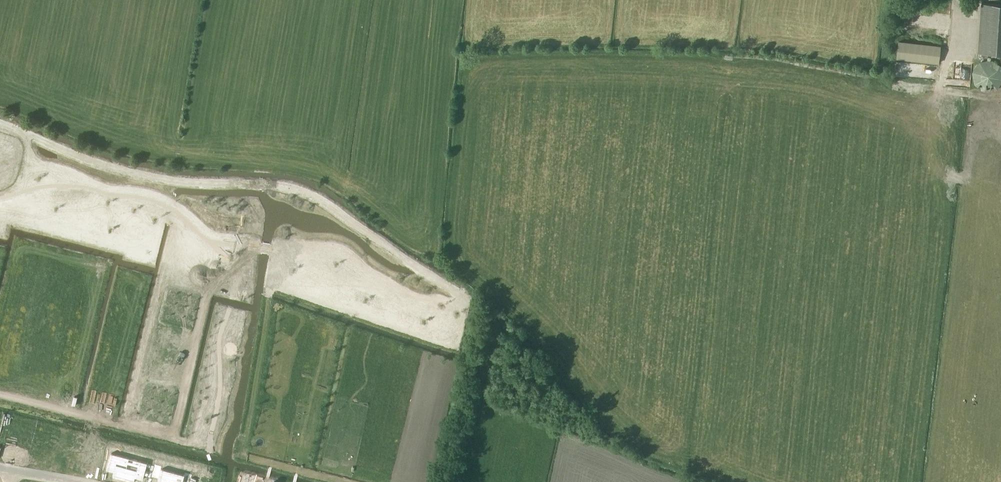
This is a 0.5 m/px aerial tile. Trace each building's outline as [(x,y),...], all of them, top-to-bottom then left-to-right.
[(981,3),(978,53),(1000,54),(1000,5),(981,3)] [(976,70),(974,75),(975,79),(977,83),(980,87),(985,89),(990,89),(994,87),(998,85),(1000,81),(1000,78),(1000,74),(1000,72),(999,67),(995,64),(991,62),(986,62),(982,63),(978,66),(976,70)] [(963,75),(945,76),(945,86),(959,85),(958,78),(963,78),(963,75)] [(0,447),(0,454),(16,458),(19,444),(27,446),(30,435),(22,433),(5,428),(0,447)] [(112,453),(107,470),(115,472),(114,477),(125,480),(130,458),(112,453)] [(125,480),(133,481),(136,481),(137,478),(144,480),(149,463),(130,458),(125,480)] [(153,477),(159,479),(159,481),(172,481),(173,475),(162,472),(163,466),(156,465),(153,477)] [(194,475),(186,473),(185,479),(173,475),(172,481),(192,481),(194,475)]
